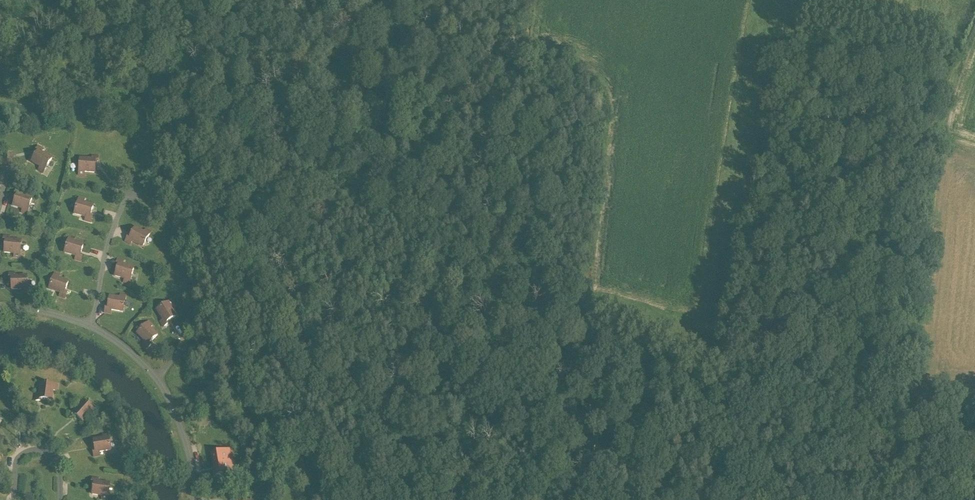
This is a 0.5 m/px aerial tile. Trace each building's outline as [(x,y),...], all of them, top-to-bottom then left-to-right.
[(51,159),(41,153),(43,150),(38,147),(35,152),(37,153),(31,162),(40,168),(38,171),(43,173),(51,159)] [(95,162),(98,162),(98,157),(92,157),(92,160),(80,159),(79,176),(84,176),(84,172),(94,173),(95,162)] [(32,199),(21,195),(22,192),(16,190),(14,195),(17,196),(13,206),(23,210),(22,213),(27,215),(32,199)] [(93,206),(83,203),(84,200),(79,199),(74,214),(86,218),(85,221),(91,222),(92,218),(90,217),(93,206)] [(150,233),(146,230),(144,233),(135,229),(130,238),(128,237),(125,242),(131,245),(132,242),(142,247),(150,233)] [(21,242),(9,241),(10,237),(3,237),(3,242),(5,242),(4,253),(14,254),(14,258),(19,258),(21,242)] [(83,245),(74,242),(75,239),(69,237),(65,253),(76,257),(75,260),(81,261),(82,257),(80,256),(83,245)] [(133,268),(122,265),(123,262),(117,260),(116,265),(118,266),(115,277),(125,279),(124,283),(129,284),(133,268)] [(27,277),(15,277),(15,274),(9,274),(9,279),(11,279),(12,290),(22,290),(22,293),(27,293),(27,277)] [(68,282),(59,279),(60,276),(55,274),(49,290),(60,293),(59,297),(65,299),(67,294),(64,293),(68,282)] [(126,296),(120,295),(120,299),(110,297),(108,308),(105,308),(105,313),(111,314),(111,311),(123,313),(126,296)] [(171,308),(174,306),(171,302),(157,310),(163,320),(160,322),(163,327),(168,325),(166,323),(176,317),(171,308)] [(150,329),(152,326),(149,322),(137,334),(145,342),(143,345),(148,349),(151,345),(149,344),(157,336),(150,329)] [(53,391),(56,391),(57,386),(41,384),(39,395),(36,395),(35,401),(40,402),(40,399),(52,401),(53,391)] [(96,413),(83,402),(76,410),(73,408),(69,413),(73,416),(74,414),(83,422),(89,414),(92,417),(96,413)] [(108,434),(102,435),(103,439),(93,440),(95,452),(93,452),(94,457),(100,456),(99,453),(111,451),(108,434)] [(230,454),(215,456),(219,477),(238,474),(237,464),(232,464),(230,454)] [(98,483),(98,479),(92,479),(92,484),(94,484),(92,495),(102,496),(102,499),(103,499),(107,499),(110,484),(98,483)]
